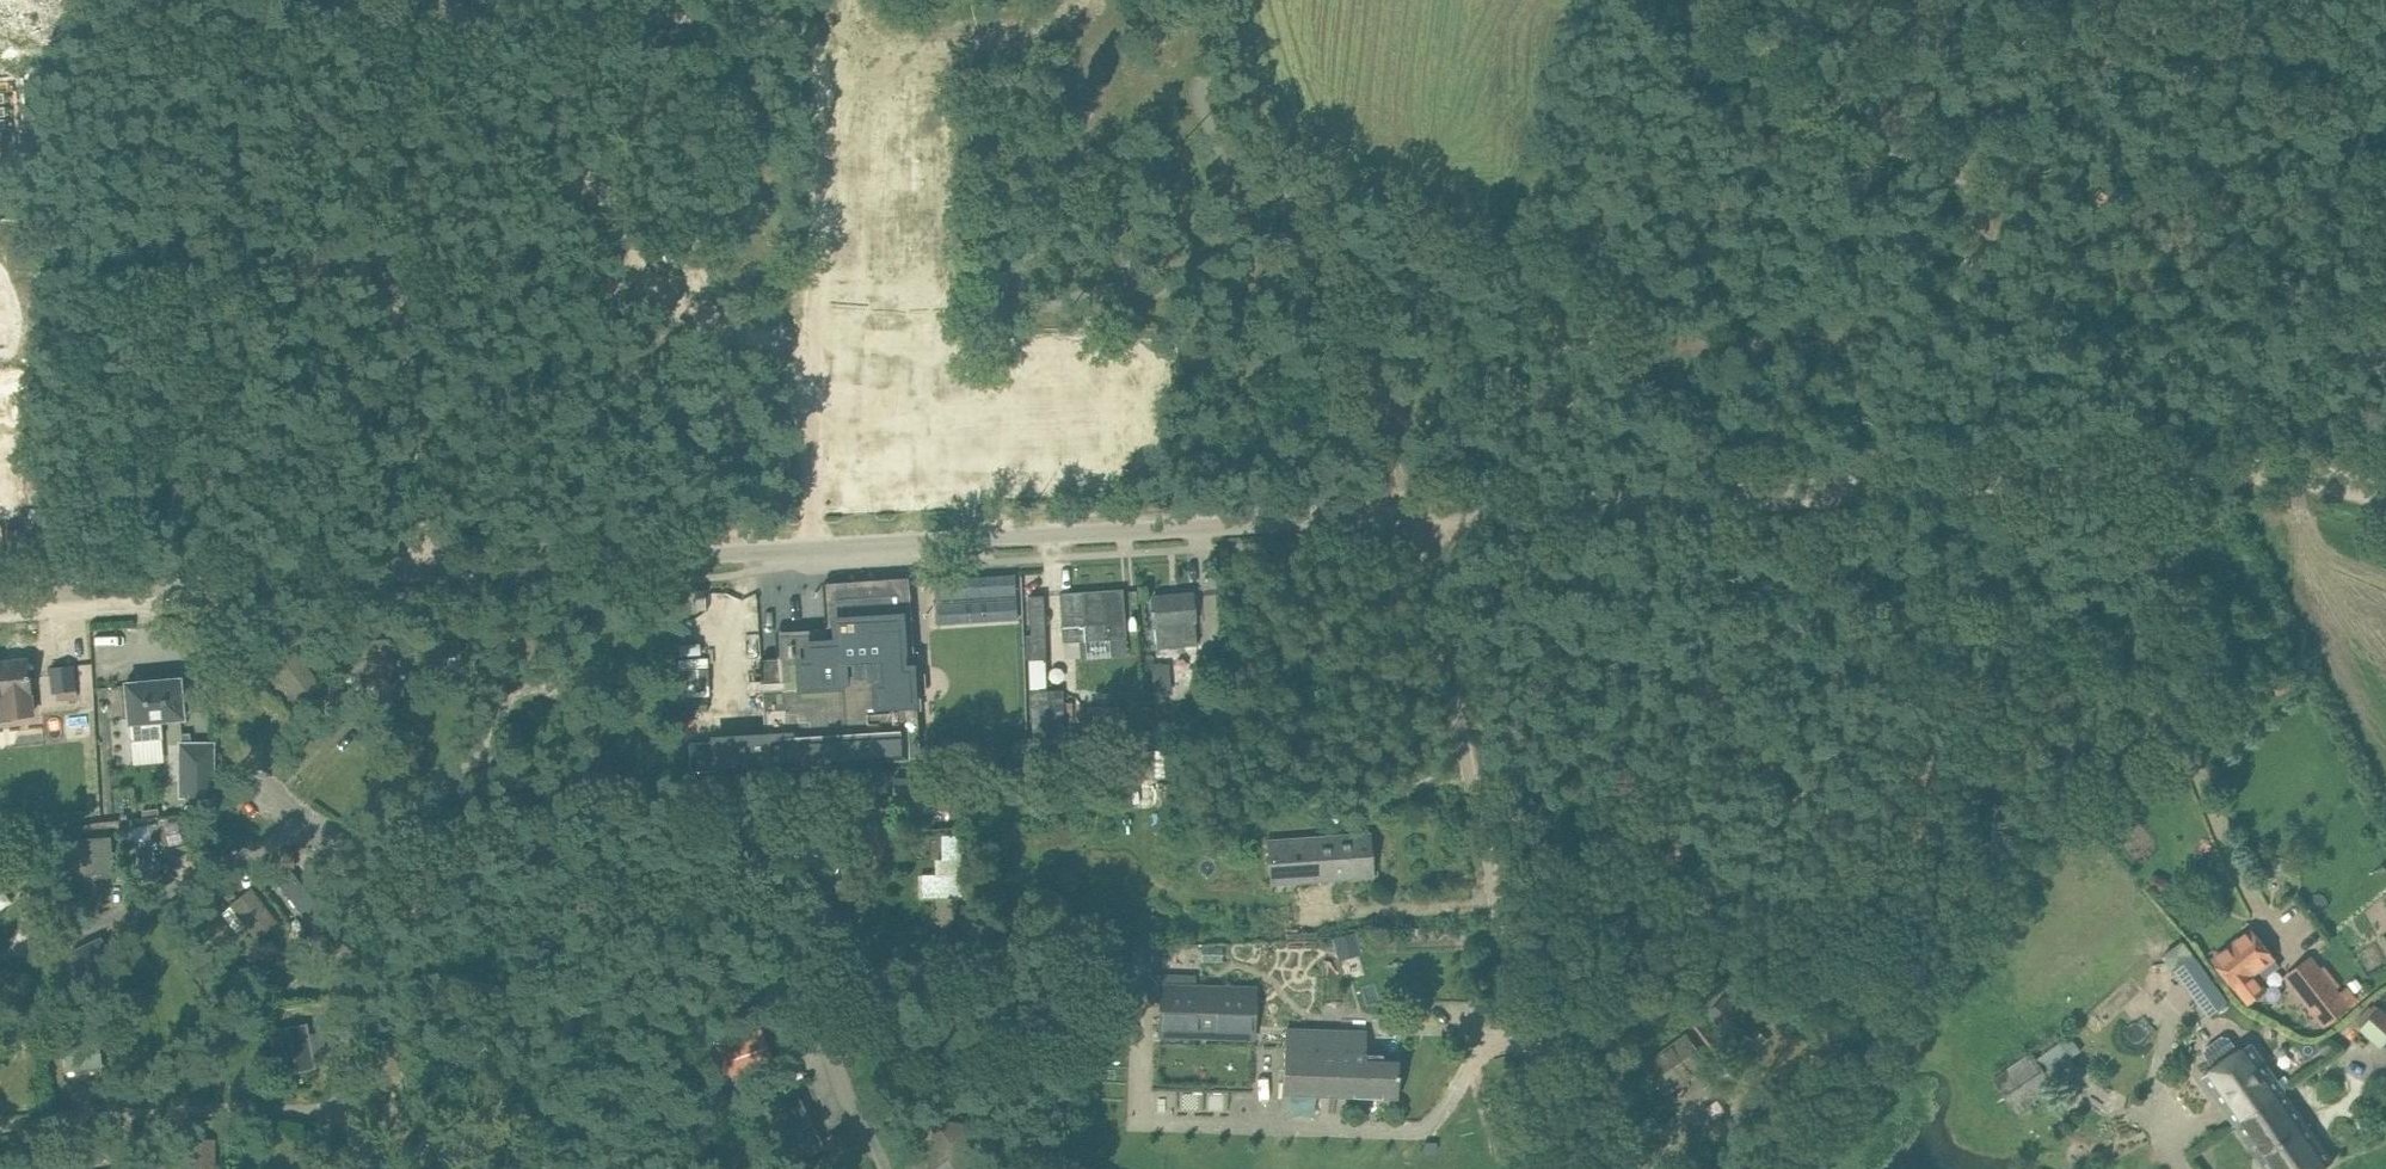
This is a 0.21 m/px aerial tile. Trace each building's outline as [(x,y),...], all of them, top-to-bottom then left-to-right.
[(22,81),(0,80),(0,126),(11,126),(12,106),(21,106),(22,81)] [(1123,589),(1061,593),(1064,642),(1126,638),(1123,589)] [(1192,593),(1153,597),(1154,610),(1156,638),(1157,649),(1179,647),(1197,645),(1194,617),(1192,593)] [(742,740),(720,741),(721,772),(771,769),(771,765),(916,757),(913,706),(918,706),(915,655),(911,655),(909,622),(898,622),(896,594),(859,597),(859,598),(837,599),(839,639),(827,639),(827,633),(805,635),(805,641),(794,641),(793,635),(781,636),(786,726),(768,727),(769,748),(743,750),(742,740)] [(1044,596),(1029,597),(1031,634),(1026,635),(1027,659),(1032,659),(1034,690),(1033,690),(1036,748),(1066,747),(1062,688),(1049,689),(1044,596)] [(356,644),(354,670),(389,672),(391,646),(356,644)] [(296,649),(272,668),(299,703),(323,684),(296,649)] [(6,696),(8,716),(32,713),(26,658),(0,661),(0,696),(6,696)] [(76,663),(49,666),(53,692),(79,689),(76,663)] [(1171,690),(1168,663),(1154,664),(1147,665),(1149,692),(1171,690)] [(159,720),(183,718),(180,677),(125,682),(129,723),(131,723),(132,740),(161,737),(159,720)] [(1175,727),(1172,695),(1151,697),(1156,740),(1174,738),(1172,728),(1175,727)] [(212,742),(180,743),(181,795),(212,795),(212,742)] [(0,755),(0,783),(11,782),(9,755),(0,755)] [(832,878),(846,852),(807,833),(794,858),(832,878)] [(918,871),(918,894),(962,895),(963,833),(943,833),(943,859),(937,859),(937,872),(918,871)] [(1370,833),(1268,841),(1271,883),(1374,876),(1370,833)] [(67,839),(69,875),(115,871),(112,835),(67,839)] [(327,911),(292,866),(276,879),(310,924),(327,911)] [(229,906),(258,946),(283,928),(253,889),(229,906)] [(1333,936),(1339,957),(1364,950),(1358,929),(1333,936)] [(2273,959),(2275,958),(2252,929),(2214,959),(2237,988),(2237,987),(2249,1002),(2265,990),(2259,982),(2279,967),(2273,959)] [(86,987),(117,973),(100,938),(70,952),(86,987)] [(2183,940),(2163,955),(2174,969),(2208,1016),(2232,998),(2228,991),(2224,994),(2195,954),(2194,955),(2183,940)] [(1351,980),(1368,974),(1360,952),(1343,959),(1351,980)] [(2287,976),(2326,1025),(2350,1006),(2349,1006),(2358,999),(2348,986),(2339,993),(2311,957),(2287,976)] [(1258,986),(1160,982),(1158,1037),(1256,1041),(1258,986)] [(1711,1013),(1747,1045),(1760,1030),(1724,998),(1711,1013)] [(2374,999),(2354,1018),(2361,1025),(2381,1006),(2374,999)] [(2381,1006),(2360,1029),(2381,1048),(2385,1043),(2385,1044),(2385,1011),(2381,1006)] [(309,1022),(269,1028),(277,1074),(316,1067),(309,1022)] [(773,1063),(760,1028),(716,1045),(729,1079),(773,1063)] [(1286,1030),(1283,1093),(1398,1098),(1399,1054),(1366,1053),(1367,1033),(1286,1030)] [(1646,1062),(1667,1095),(1711,1064),(1688,1032),(1646,1062)] [(2203,1075),(2237,1124),(2284,1091),(2250,1042),(2241,1049),(2231,1037),(2223,1034),(2206,1046),(2204,1054),(2214,1068),(2203,1075)] [(1994,1076),(2016,1111),(2057,1086),(2034,1050),(1994,1076)] [(2237,1124),(2269,1168),(2322,1168),(2334,1161),(2284,1091),(2237,1124)] [(799,1097),(783,1106),(808,1154),(823,1146),(799,1097)] [(933,1117),(926,1168),(967,1168),(973,1123),(933,1117)]
